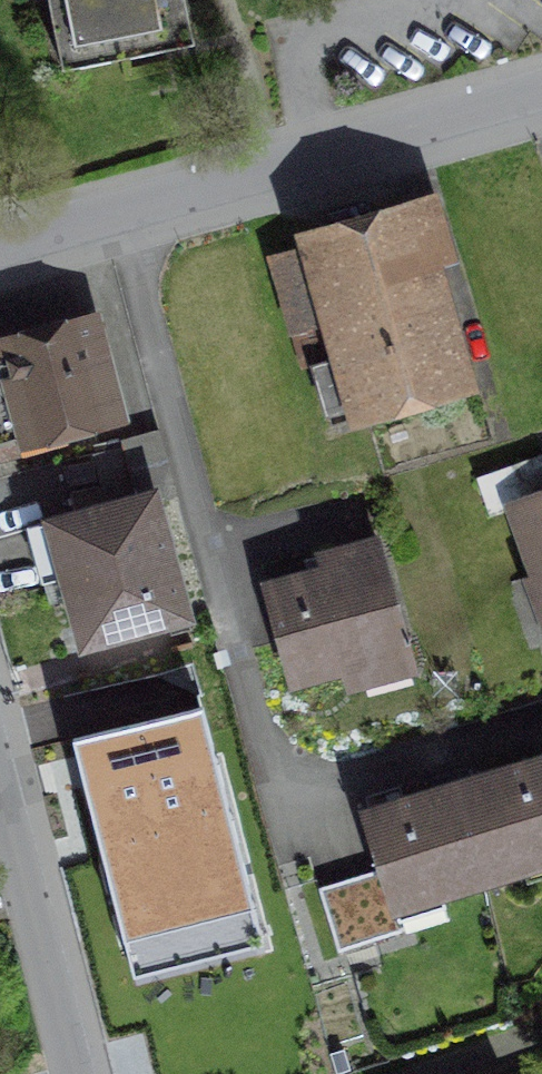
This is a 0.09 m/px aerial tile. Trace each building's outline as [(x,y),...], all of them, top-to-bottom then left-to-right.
[(92,81),(221,50),(210,0),(77,0),(92,81)] [(427,201),(288,244),(350,441),(468,404),(430,286),(452,280),(427,201)] [(0,347),(0,420),(12,461),(118,431),(87,323),(0,347)] [(141,450),(88,464),(99,506),(152,492),(141,450)] [(480,492),(497,539),(519,531),(541,595),(541,470),(480,492)] [(147,497),(34,528),(69,659),(183,628),(147,497)] [(327,582),(263,600),(293,704),(338,691),(345,715),(431,691),(389,543),(321,562),(327,582)] [(46,712),(66,777),(169,745),(177,772),(218,760),(190,668),(46,712)] [(206,865),(177,772),(169,745),(66,777),(50,782),(87,901),(206,865)] [(526,896),(541,891),(541,775),(492,790),(526,896)] [(492,790),(380,825),(413,930),(526,896),(492,790)]
